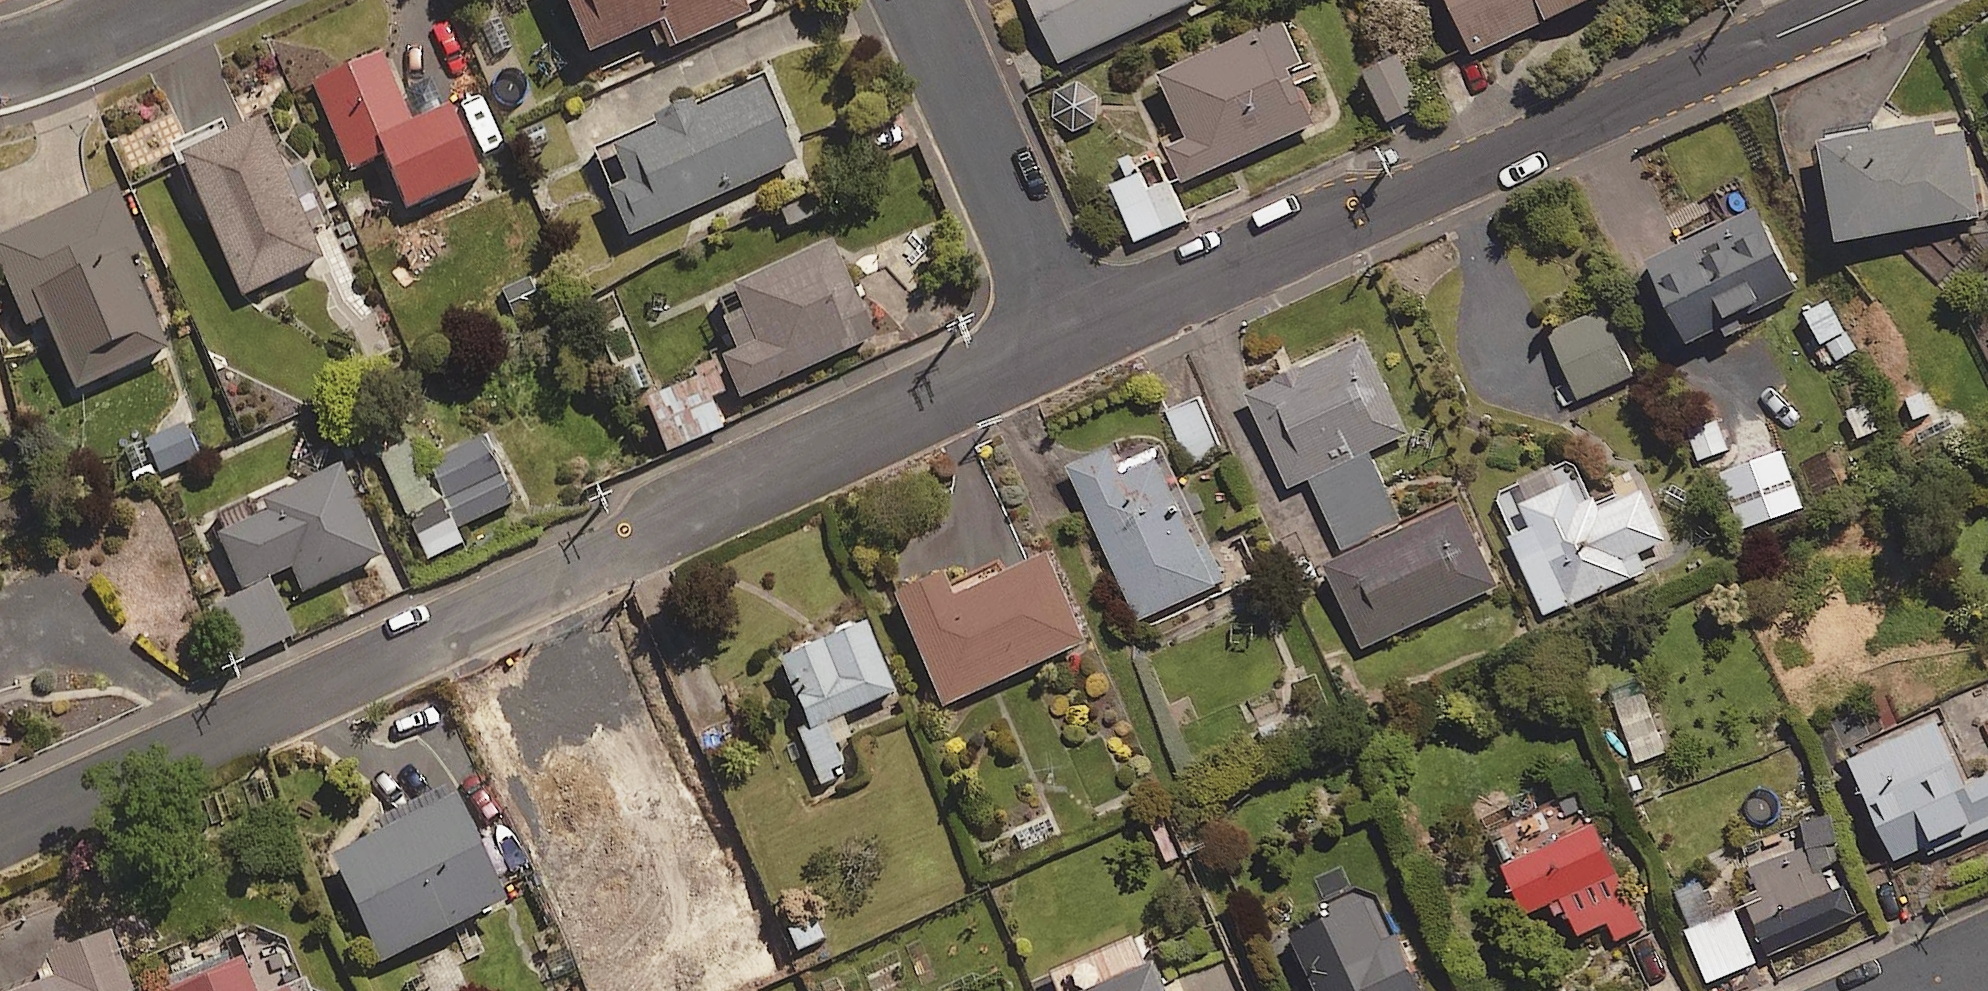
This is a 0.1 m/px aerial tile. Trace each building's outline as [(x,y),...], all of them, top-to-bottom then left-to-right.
[(588,53),(657,23),(668,48),(749,12),(744,0),(564,0),(588,53)] [(1063,59),(1191,0),(1036,0),(1063,59)] [(1474,52),(1585,0),(1450,0),(1474,52)] [(1304,59),(1286,18),(1162,72),(1190,136),(1168,146),(1183,180),(1316,122),(1291,65),(1304,59)] [(1423,104),(1400,51),(1365,67),(1389,119),(1423,104)] [(409,123),(379,53),(310,83),(347,169),(380,155),(402,208),(478,176),(448,107),(409,123)] [(508,53),(481,61),(494,109),(521,102),(508,53)] [(797,161),(759,77),(593,150),(631,234),(797,161)] [(1059,126),(1080,130),(1097,117),(1099,100),(1085,83),(1068,81),(1054,91),(1049,112),(1059,126)] [(320,259),(257,120),(177,156),(241,295),(320,259)] [(1966,128),(1936,133),(1934,120),(1825,137),(1841,237),(1980,215),(1966,128)] [(1149,189),(1141,169),(1112,181),(1136,240),(1185,219),(1169,180),(1149,189)] [(112,190),(0,237),(0,273),(22,326),(44,317),(74,389),(165,351),(136,282),(148,277),(112,190)] [(1796,287),(1753,203),(1650,256),(1693,340),(1796,287)] [(872,338),(829,243),(733,287),(752,330),(716,347),(739,398),(872,338)] [(539,277),(495,295),(510,329),(553,311),(539,277)] [(1856,350),(1828,298),(1806,310),(1833,362),(1856,350)] [(1633,375),(1604,308),(1549,331),(1578,398),(1633,375)] [(1408,433),(1363,337),(1249,389),(1293,484),(1311,476),(1346,551),(1326,560),(1366,646),(1497,586),(1456,498),(1401,524),(1368,451),(1408,433)] [(719,428),(708,401),(724,395),(709,359),(683,370),(688,381),(642,400),(664,452),(719,428)] [(1223,449),(1197,398),(1167,413),(1192,464),(1223,449)] [(1729,449),(1719,419),(1689,428),(1699,459),(1729,449)] [(189,431),(143,450),(154,476),(200,457),(189,431)] [(514,501),(482,435),(429,460),(419,441),(381,460),(428,558),(461,542),(455,529),(514,501)] [(1121,464),(1114,446),(1070,465),(1137,619),(1214,585),(1155,449),(1121,464)] [(1645,487),(1596,508),(1573,454),(1491,489),(1545,614),(1647,570),(1639,551),(1667,538),(1645,487)] [(378,558),(337,468),(251,507),(246,496),(209,513),(246,595),(211,610),(234,662),(292,636),(265,577),(290,566),(302,593),(378,558)] [(1080,645),(1040,557),(948,598),(938,576),(894,595),(943,706),(1080,645)] [(894,690),(864,624),(778,662),(807,729),(894,690)] [(1671,768),(1644,691),(1599,706),(1626,783),(1671,768)] [(1927,842),(1935,860),(1976,841),(1968,824),(1976,820),(1981,831),(1987,828),(1987,775),(1970,783),(1940,717),(1853,757),(1897,856),(1927,842)] [(825,727),(801,737),(821,785),(845,775),(825,727)] [(501,904),(447,790),(380,823),(384,831),(328,858),(379,963),(501,904)] [(1643,927),(1598,823),(1507,862),(1528,911),(1563,896),(1579,934),(1609,921),(1616,938),(1643,927)] [(1857,916),(1836,867),(1750,904),(1772,953),(1857,916)] [(1377,895),(1294,932),(1316,981),(1307,985),(1310,990),(1426,990),(1401,934),(1395,936),(1377,895)] [(1757,961),(1735,910),(1686,931),(1708,982),(1757,961)] [(106,932),(41,957),(47,975),(6,990),(128,990),(106,932)] [(245,956),(160,988),(162,990),(258,990),(245,956)] [(1150,968),(1094,990),(1160,990),(1150,968)] [(305,980),(276,990),(309,990),(305,980)]
